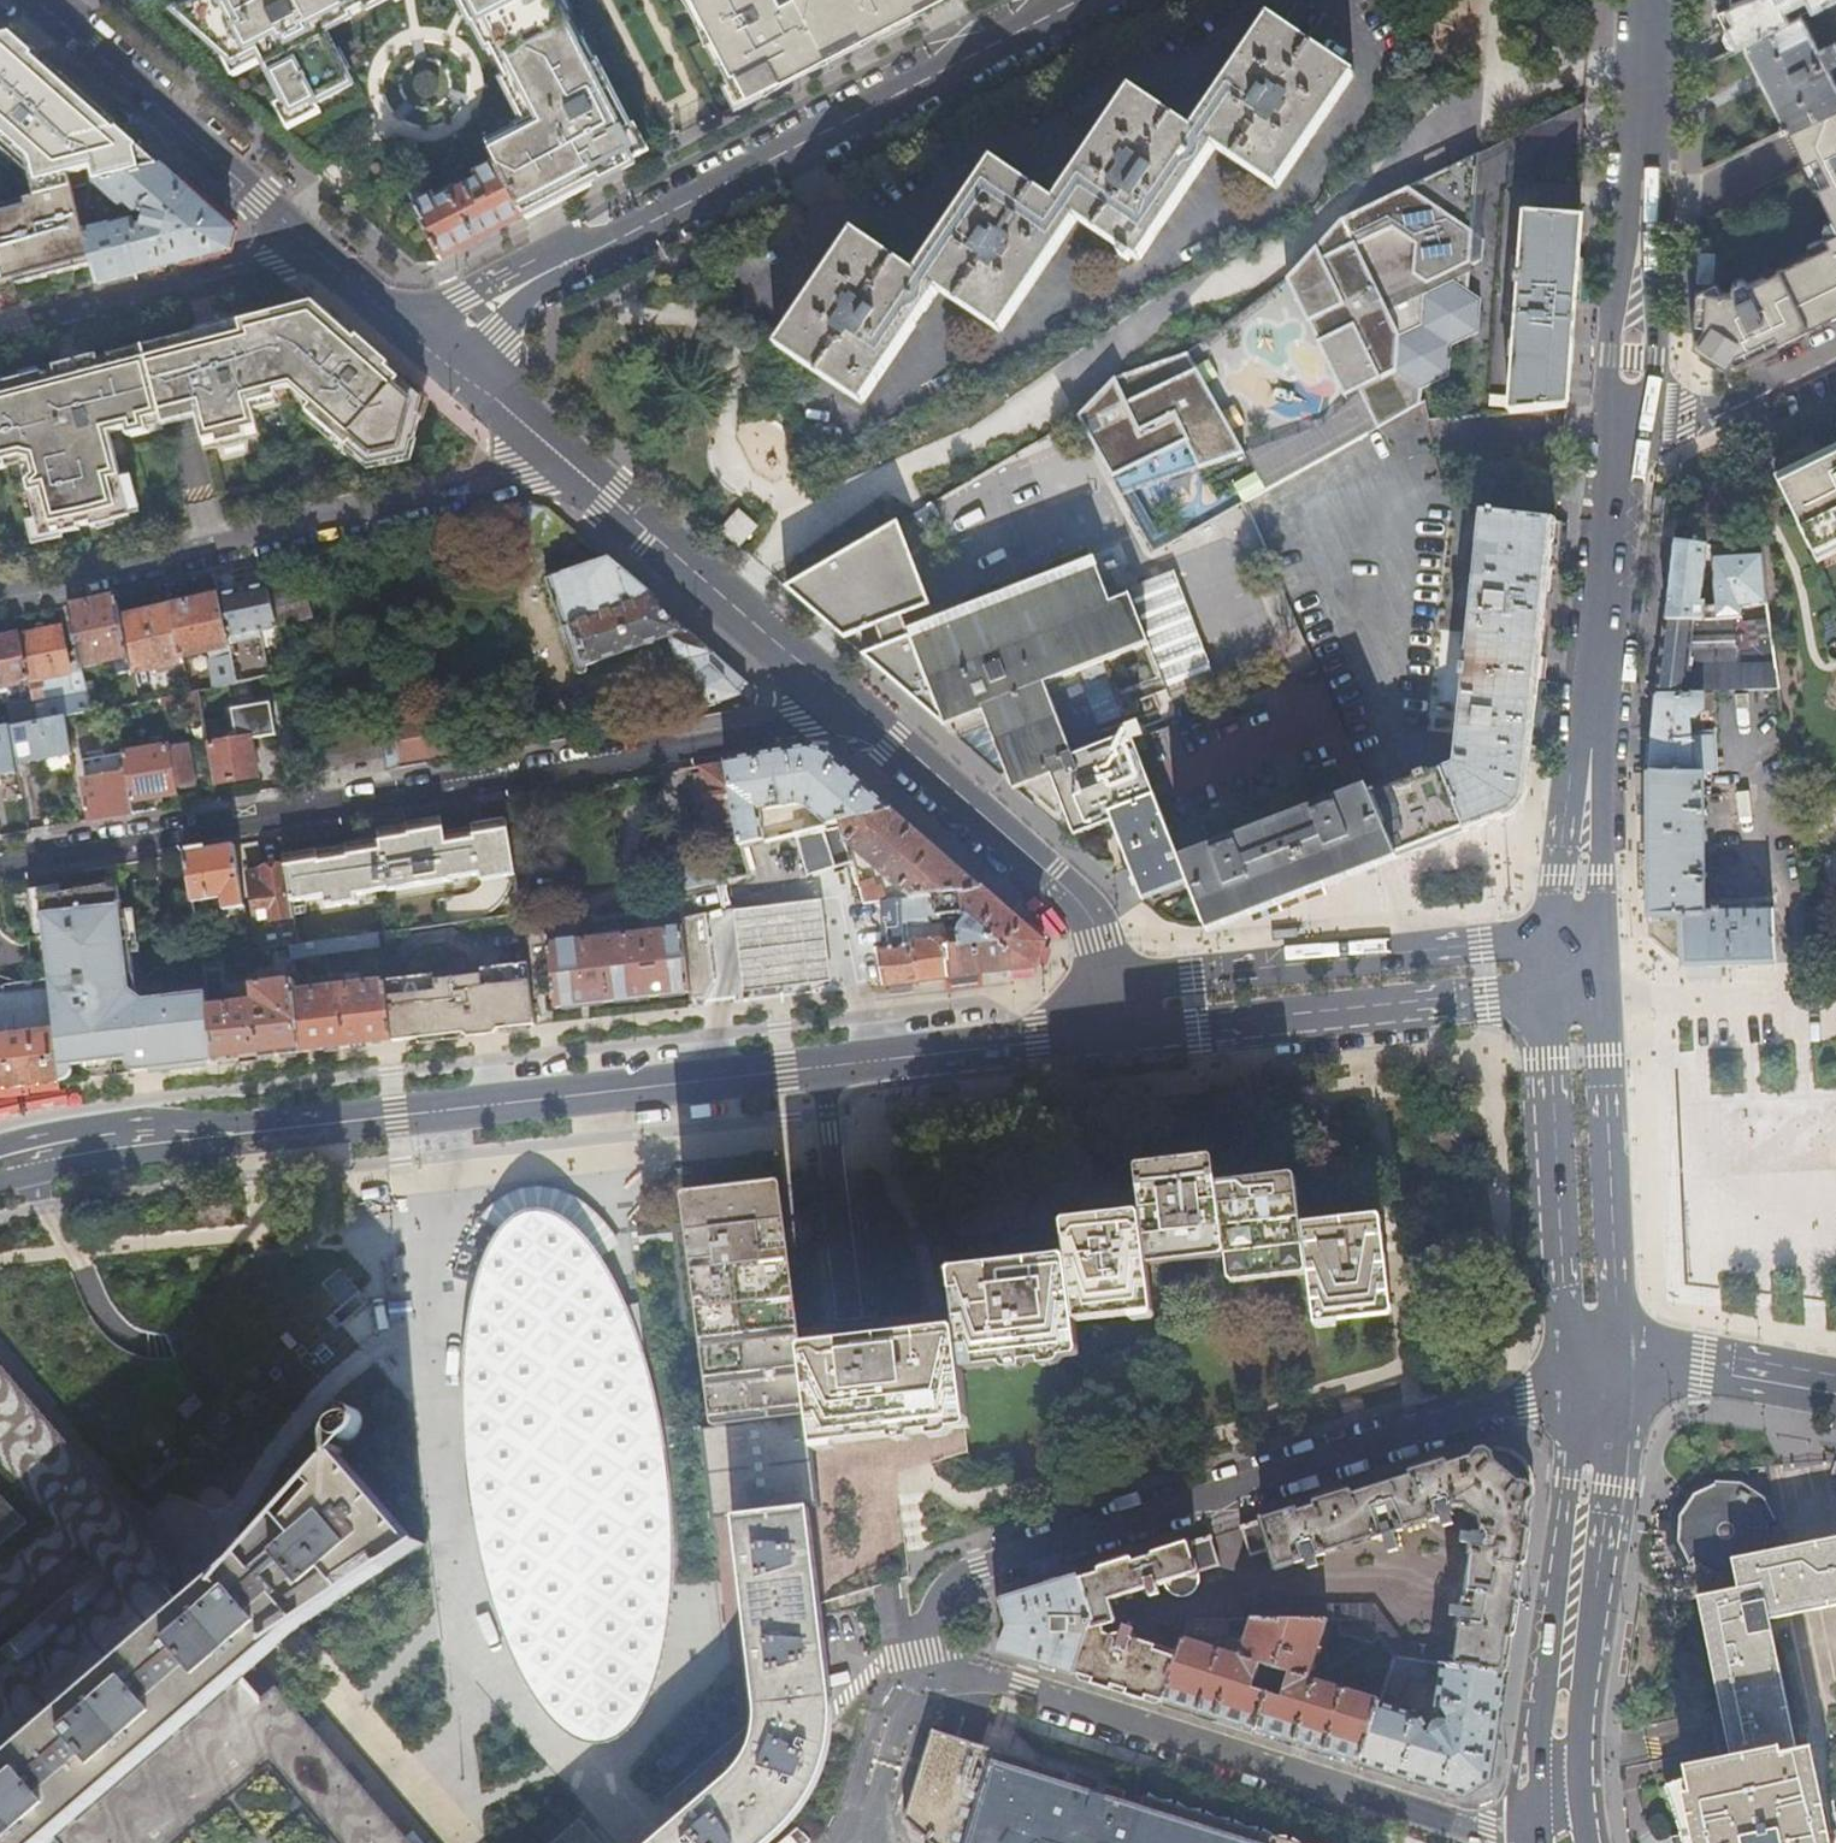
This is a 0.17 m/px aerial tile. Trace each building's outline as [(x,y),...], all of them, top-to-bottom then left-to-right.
[(177,14),(221,52),(236,65),(260,52),(265,61),(286,103),(289,102),(295,113),(315,103),(316,105),(354,85),(319,18),(344,5),(349,16),(367,7),(364,1),(367,0),(204,0),(177,14)] [(489,146),(490,147),(525,215),(542,206),(596,178),(632,160),(628,152),(636,148),(628,131),(594,67),(590,69),(578,45),(582,43),(564,10),(560,12),(554,0),(461,0),(463,4),(468,2),(476,17),(471,20),(474,24),(485,18),(498,43),(492,46),(510,80),(514,78),(527,102),(540,126),(526,133),(523,128),(521,129),(489,146)] [(710,37),(715,34),(726,56),(722,58),(741,95),(749,92),(840,45),(927,0),(691,0),(710,37)] [(1719,4),(1729,25),(1737,21),(1726,0),(1719,4)] [(1746,40),(1802,12),(1826,0),(1726,0),(1737,21),(1729,25),(1733,32),(1739,44),(1746,40)] [(463,4),(471,20),(476,17),(468,2),(463,4)] [(1788,128),(1835,106),(1835,83),(1827,63),(1835,58),(1835,42),(1834,39),(1819,47),(1802,12),(1746,40),(1768,85),(1788,128)] [(1268,17),(1190,130),(1216,148),(1275,188),(1353,75),(1268,17)] [(10,33),(0,24),(0,36),(10,33)] [(141,169),(136,145),(10,33),(0,36),(0,137),(29,163),(38,197),(73,188),(96,181),(141,169)] [(236,65),(221,52),(234,77),(265,61),(260,52),(236,65)] [(1216,148),(1190,130),(1130,89),(1052,202),(1077,219),(1123,251),(1119,256),(1127,262),(1132,257),(1138,261),(1216,148)] [(519,127),(521,129),(523,128),(526,133),(540,126),(527,102),(519,108),(527,123),(519,127)] [(1788,128),(1824,198),(1835,223),(1835,106),(1788,128)] [(159,164),(136,145),(141,169),(159,164)] [(425,228),(441,258),(482,237),(525,215),(490,147),(480,152),(489,169),(477,175),(481,181),(459,193),(454,184),(433,195),(434,197),(425,202),(417,186),(407,191),(425,228)] [(1077,219),(1052,202),(992,160),(913,273),(940,292),(998,332),(1077,219)] [(141,169),(96,181),(123,205),(126,203),(137,213),(142,209),(146,213),(142,228),(138,230),(136,222),(112,228),(112,225),(84,233),(92,264),(97,283),(228,248),(232,229),(159,164),(141,169)] [(96,181),(73,188),(80,217),(105,211),(96,181)] [(396,244),(425,228),(407,191),(402,182),(371,199),(396,244)] [(18,289),(16,284),(92,264),(84,233),(80,217),(73,188),(38,197),(0,206),(0,294),(18,289)] [(1483,239),(1410,189),(1344,219),(1288,280),(1309,325),(1313,323),(1321,341),(1318,342),(1345,399),(1361,391),(1379,428),(1420,404),(1419,387),(1448,374),(1450,343),(1478,329),(1480,300),(1467,289),(1469,259),(1482,255),(1483,239)] [(1526,211),(1509,411),(1566,405),(1567,386),(1573,317),(1578,245),(1580,215),(1526,211)] [(1809,243),(1813,251),(1750,281),(1750,280),(1749,280),(1748,279),(1747,279),(1747,278),(1746,278),(1745,278),(1745,277),(1744,277),(1743,277),(1742,277),(1741,277),(1740,277),(1739,278),(1738,278),(1737,279),(1736,279),(1736,280),(1735,280),(1735,281),(1734,281),(1734,282),(1733,282),(1733,283),(1733,284),(1732,285),(1732,286),(1732,287),(1732,288),(1732,289),(1733,290),(1733,291),(1695,289),(1693,334),(1697,336),(1693,341),(1729,364),(1732,359),(1736,361),(1835,313),(1835,230),(1809,243)] [(861,405),(940,292),(913,273),(853,232),(775,346),(861,405)] [(1713,254),(1698,253),(1696,282),(1711,283),(1713,254)] [(275,312),(276,318),(319,307),(313,302),(275,312)] [(143,347),(157,401),(189,392),(202,441),(214,438),(216,444),(245,437),(244,430),(256,426),(250,402),(276,395),(274,388),(288,384),(309,403),(304,408),(346,445),(349,442),(371,461),(404,454),(418,401),(397,383),(401,379),(393,372),(386,366),(385,367),(356,342),(357,341),(319,307),(276,318),(275,312),(239,322),(240,325),(230,328),(229,324),(143,347)] [(1693,341),(1692,344),(1728,366),(1729,364),(1693,341)] [(8,468),(7,460),(24,455),(31,458),(35,475),(28,481),(42,539),(81,530),(80,527),(90,524),(91,528),(132,517),(109,431),(123,427),(124,434),(148,427),(145,416),(160,411),(157,401),(143,347),(109,356),(109,358),(45,375),(45,372),(0,384),(0,470),(8,468)] [(1115,378),(1078,419),(1111,478),(1189,442),(1200,468),(1247,454),(1189,354),(1115,378)] [(1327,427),(1247,454),(1268,491),(1379,428),(1361,391),(1327,427)] [(1436,417),(1454,416),(1453,404),(1435,405),(1436,417)] [(1835,542),(1835,453),(1804,469),(1776,482),(1811,553),(1835,542)] [(7,460),(8,468),(24,464),(28,481),(35,475),(31,458),(24,455),(7,460)] [(761,525),(742,508),(723,529),(742,546),(761,525)] [(1456,764),(1427,776),(1424,770),(1414,773),(1417,780),(1371,798),(1393,852),(1396,859),(1440,842),(1506,815),(1511,813),(1515,810),(1519,806),(1521,804),(1523,801),(1524,798),(1525,794),(1550,562),(1554,518),(1554,517),(1482,511),(1456,764)] [(1554,518),(1550,562),(1563,564),(1567,520),(1554,518)] [(846,546),(782,582),(843,637),(868,628),(893,619),(926,606),(895,519),(846,546)] [(1708,545),(1674,541),(1669,589),(1666,617),(1709,619),(1744,616),(1743,606),(1768,602),(1763,554),(1714,557),(1716,606),(1707,607),(1706,603),(1702,603),(1708,545)] [(743,685),(746,682),(663,608),(653,594),(607,555),(603,557),(545,578),(576,667),(575,668),(576,669),(577,670),(578,670),(579,671),(580,670),(581,670),(582,670),(583,669),(583,668),(584,667),(583,665),(668,636),(677,664),(682,663),(697,708),(739,695),(738,692),(744,686),(743,685)] [(1048,770),(1070,829),(1108,815),(1106,809),(1152,792),(1132,737),(1103,747),(1075,670),(1150,643),(1133,597),(1114,604),(1100,566),(911,636),(942,719),(981,705),(1010,784),(1048,770)] [(1172,570),(1129,586),(1133,597),(1150,643),(1170,698),(1214,682),(1172,570)] [(226,638),(276,626),(264,584),(245,589),(237,590),(216,595),(217,596),(226,638)] [(115,595),(68,606),(78,652),(81,667),(105,662),(106,661),(104,656),(109,654),(115,658),(118,675),(132,673),(120,618),(115,595)] [(169,607),(181,658),(228,647),(226,638),(217,596),(169,607)] [(132,673),(132,674),(182,662),(181,658),(169,607),(120,618),(132,673)] [(1705,691),(1779,689),(1770,617),(1744,621),(1744,616),(1709,619),(1666,617),(1662,652),(1658,692),(1705,691)] [(893,619),(868,628),(875,648),(899,640),(893,619)] [(59,626),(19,635),(29,680),(33,697),(42,695),(39,680),(69,673),(65,654),(59,626)] [(19,635),(0,640),(0,686),(29,680),(19,635)] [(942,719),(911,636),(899,640),(875,648),(862,653),(937,720),(942,719)] [(78,652),(65,654),(69,673),(74,695),(86,693),(84,682),(81,667),(78,652)] [(211,665),(216,687),(237,683),(232,661),(211,665)] [(90,711),(103,709),(99,693),(91,681),(84,682),(86,693),(90,711)] [(186,723),(203,719),(198,691),(188,692),(180,694),(186,723)] [(1658,692),(1649,770),(1692,772),(1691,739),(1691,715),(1697,715),(1705,709),(1718,708),(1719,693),(1705,693),(1705,691),(1658,692)] [(64,716),(90,711),(86,693),(74,695),(34,703),(38,721),(64,716)] [(208,745),(215,784),(258,777),(252,741),(276,736),(270,701),(230,709),(235,733),(227,735),(228,742),(208,745)] [(397,740),(400,761),(460,751),(457,729),(430,734),(427,715),(393,721),(397,740)] [(18,763),(71,752),(64,716),(38,721),(11,727),(18,763)] [(0,729),(0,775),(19,771),(18,763),(11,727),(0,729)] [(307,739),(316,770),(383,759),(381,743),(378,727),(307,739)] [(1706,772),(1721,773),(1720,740),(1691,739),(1692,772),(1706,772)] [(383,759),(385,770),(395,768),(400,761),(397,740),(381,743),(383,759)] [(126,771),(132,802),(176,794),(175,788),(196,785),(188,741),(123,753),(124,759),(126,771)] [(124,759),(123,753),(122,746),(114,748),(116,760),(124,759)] [(838,820),(890,807),(826,750),(806,746),(725,760),(738,835),(740,846),(794,832),(804,829),(801,818),(761,828),(758,810),(792,803),(804,808),(824,824),(838,820)] [(738,835),(725,760),(698,765),(710,830),(729,827),(731,837),(738,835)] [(1650,886),(1650,913),(1705,913),(1705,911),(1706,772),(1692,772),(1649,770),(1650,787),(1650,805),(1650,845),(1650,850),(1650,886)] [(90,820),(134,813),(132,802),(126,771),(83,779),(90,820)] [(1638,806),(1650,805),(1650,787),(1638,787),(1638,806)] [(1350,794),(1207,848),(1215,868),(1183,880),(1200,924),(1244,907),(1375,859),(1393,852),(1371,798),(1367,788),(1350,794)] [(1215,868),(1207,848),(1197,821),(1167,833),(1152,792),(1106,809),(1108,815),(1111,823),(1123,855),(1139,896),(1183,880),(1215,868)] [(979,886),(890,807),(838,820),(846,843),(907,895),(911,895),(931,892),(979,886)] [(376,829),(376,835),(441,825),(440,818),(399,825),(376,829)] [(507,825),(506,819),(470,825),(471,828),(443,833),(444,839),(472,834),(471,831),(507,825)] [(846,843),(838,820),(824,824),(805,829),(804,829),(794,832),(807,872),(850,858),(846,843)] [(515,875),(507,825),(471,831),(472,834),(444,839),(443,833),(441,825),(376,835),(378,841),(379,847),(346,853),(347,855),(318,860),(318,857),(284,863),(284,865),(291,903),(322,897),(325,908),(354,903),(353,896),(386,891),(387,892),(449,881),(449,879),(478,874),(479,882),(515,875)] [(317,851),(283,857),(284,863),(318,857),(318,860),(347,855),(346,853),(379,847),(378,841),(345,847),(346,849),(318,854),(317,851)] [(244,906),(234,843),(184,852),(197,927),(227,922),(224,909),(244,906)] [(1640,886),(1650,886),(1650,850),(1640,850),(1640,886)] [(676,888),(716,880),(712,860),(682,866),(679,872),(661,875),(664,896),(677,895),(676,888)] [(291,903),(284,865),(279,866),(276,862),(267,864),(264,869),(247,871),(255,921),(293,915),(291,903)] [(864,901),(882,899),(879,879),(858,881),(864,901)] [(53,1028),(59,1081),(61,1081),(64,1075),(68,1070),(69,1066),(68,1058),(80,1056),(81,1065),(112,1061),(111,1053),(123,1051),(125,1061),(128,1065),(132,1069),(137,1072),(149,1070),(149,1065),(196,1060),(202,1064),(216,1063),(209,1005),(206,989),(144,998),(140,990),(128,919),(123,920),(117,882),(38,895),(45,962),(52,960),(54,972),(48,979),(53,1028)] [(1042,941),(979,886),(931,892),(934,914),(960,911),(963,914),(957,923),(954,930),(956,943),(945,944),(943,926),(940,922),(910,927),(907,895),(882,899),(882,951),(878,952),(883,984),(987,971),(1036,966),(1039,953),(1042,941)] [(934,914),(931,892),(911,895),(915,917),(934,914)] [(817,896),(729,907),(735,960),(739,990),(827,979),(824,950),(817,896)] [(1755,961),(1774,960),(1773,941),(1772,909),(1736,910),(1718,911),(1705,911),(1705,913),(1650,913),(1650,935),(1667,950),(1683,965),(1705,964),(1755,961)] [(688,991),(689,995),(698,994),(708,975),(706,965),(700,911),(679,913),(681,925),(688,991)] [(553,1007),(688,991),(681,925),(546,942),(553,1007)] [(289,957),(380,945),(378,931),(288,944),(289,957)] [(243,958),(242,950),(224,953),(225,960),(243,958)] [(215,954),(202,956),(205,980),(218,978),(215,954)] [(390,1042),(534,1025),(527,961),(463,969),(462,958),(446,960),(447,971),(383,979),(384,981),(390,1042)] [(301,1053),(390,1042),(384,981),(359,984),(358,973),(344,975),(345,986),(293,992),(301,1053)] [(254,1058),(301,1053),(293,992),(292,980),(263,983),(262,975),(251,977),(254,1005),(240,1006),(239,1002),(209,1005),(216,1063),(254,1058)] [(53,1028),(48,979),(0,986),(0,1035),(53,1028)] [(20,1086),(59,1081),(53,1028),(0,1035),(0,1088),(20,1086)] [(1145,1266),(1226,1257),(1217,1183),(1214,1158),(1134,1165),(1140,1214),(1145,1266)] [(1217,1183),(1226,1257),(1228,1283),(1305,1275),(1299,1223),(1293,1176),(1217,1183)] [(802,1346),(783,1179),(685,1192),(711,1424),(701,1425),(712,1516),(733,1514),(808,1506),(820,1505),(813,1445),(802,1346)] [(1145,1266),(1140,1214),(1062,1222),(1066,1257),(1072,1321),(1150,1312),(1145,1266)] [(1311,1322),(1390,1315),(1389,1311),(1378,1216),(1299,1223),(1305,1275),(1311,1322)] [(559,1223),(539,1221),(521,1226),(508,1236),(493,1259),(482,1282),(474,1327),(464,1403),(471,1492),(488,1618),(518,1684),(532,1707),(545,1722),(565,1736),(578,1741),(596,1744),(617,1740),(633,1731),(644,1720),(659,1691),(666,1669),(669,1653),(672,1626),(670,1536),(652,1435),(643,1382),(630,1343),(615,1296),(600,1263),(576,1231),(559,1223)] [(1072,1321),(1066,1257),(950,1270),(957,1327),(961,1370),(1076,1356),(1072,1321)] [(943,1429),(968,1426),(961,1370),(957,1327),(931,1330),(802,1346),(813,1445),(943,1429)] [(203,1595),(190,1585),(83,1460),(68,1443),(0,1363),(0,1771),(203,1595)] [(1495,1445),(1480,1449),(1264,1518),(1265,1520),(1273,1548),(1279,1566),(1455,1511),(1454,1505),(1467,1505),(1481,1516),(1483,1531),(1476,1530),(1457,1650),(1401,1642),(1374,1606),(1254,1605),(1254,1618),(1290,1618),(1342,1619),(1368,1619),(1381,1637),(1394,1655),(1427,1660),(1442,1662),(1506,1671),(1534,1487),(1535,1478),(1534,1472),(1529,1460),(1520,1451),(1513,1448),(1508,1446),(1495,1445)] [(203,1595),(0,1771),(0,1842),(53,1842),(97,1806),(260,1665),(271,1656),(303,1628),(316,1618),(429,1543),(348,1447),(347,1446),(250,1555),(211,1589),(203,1595)] [(1731,1560),(1762,1553),(1765,1546),(1768,1534),(1767,1525),(1765,1517),(1762,1511),(1756,1504),(1744,1495),(1737,1493),(1729,1491),(1722,1492),(1710,1494),(1708,1491),(1700,1496),(1693,1502),(1688,1508),(1682,1522),(1681,1529),(1681,1542),(1686,1555),(1689,1558),(1692,1558),(1699,1566),(1708,1572),(1716,1574),(1723,1575),(1734,1574),(1731,1560)] [(786,1828),(805,1806),(818,1783),(829,1754),(832,1733),(832,1712),(830,1696),(808,1506),(733,1514),(752,1672),(755,1692),(755,1717),(753,1734),(747,1750),(740,1765),(729,1777),(720,1786),(666,1832),(653,1842),(769,1842),(786,1828)] [(1273,1548),(1265,1520),(1243,1527),(1252,1554),(1273,1548)] [(1213,1536),(1191,1543),(1200,1571),(1222,1564),(1213,1536)] [(1737,1590),(1744,1623),(1769,1618),(1830,1606),(1835,1605),(1835,1538),(1817,1542),(1762,1553),(1731,1560),(1734,1574),(1737,1590)] [(1094,1619),(1077,1673),(1162,1700),(1177,1650),(1118,1631),(1110,1633),(1106,1629),(1104,1623),(1116,1620),(1111,1600),(1164,1583),(1170,1591),(1176,1594),(1182,1596),(1188,1595),(1194,1591),(1198,1586),(1201,1577),(1200,1571),(1191,1543),(1191,1541),(1081,1575),(1094,1619)] [(1081,1575),(1001,1600),(1001,1649),(1077,1673),(1094,1619),(1081,1575)] [(1737,1590),(1697,1598),(1727,1743),(1731,1765),(1684,1775),(1661,1783),(1667,1795),(1675,1817),(1681,1837),(1682,1842),(1835,1842),(1835,1821),(1831,1797),(1835,1796),(1835,1714),(1812,1719),(1791,1723),(1769,1618),(1744,1623),(1737,1590)] [(1226,1634),(1232,1617),(1187,1617),(1183,1630),(1193,1633),(1226,1634)] [(1177,1650),(1162,1700),(1254,1729),(1267,1690),(1253,1686),(1260,1662),(1274,1666),(1290,1618),(1254,1618),(1241,1655),(1242,1662),(1235,1663),(1233,1654),(1181,1637),(1177,1650)] [(1267,1690),(1254,1729),(1360,1762),(1380,1701),(1384,1687),(1394,1655),(1381,1637),(1371,1643),(1341,1634),(1339,1629),(1342,1619),(1290,1618),(1274,1666),(1289,1671),(1281,1695),(1267,1690)] [(1425,1675),(1427,1660),(1394,1655),(1384,1687),(1398,1692),(1402,1691),(1404,1682),(1411,1677),(1421,1678),(1425,1675)] [(1490,1779),(1506,1671),(1442,1662),(1435,1705),(1443,1719),(1429,1726),(1422,1715),(1380,1701),(1360,1762),(1465,1795),(1490,1779)] [(260,1665),(97,1806),(53,1842),(411,1842),(260,1665)] [(1185,1815),(1186,1810),(1109,1785),(1107,1792),(1090,1787),(1071,1781),(1073,1774),(932,1729),(905,1818),(936,1842),(1270,1842),(1185,1815)] [(788,1836),(794,1842),(805,1842),(809,1839),(798,1827),(788,1836)]
